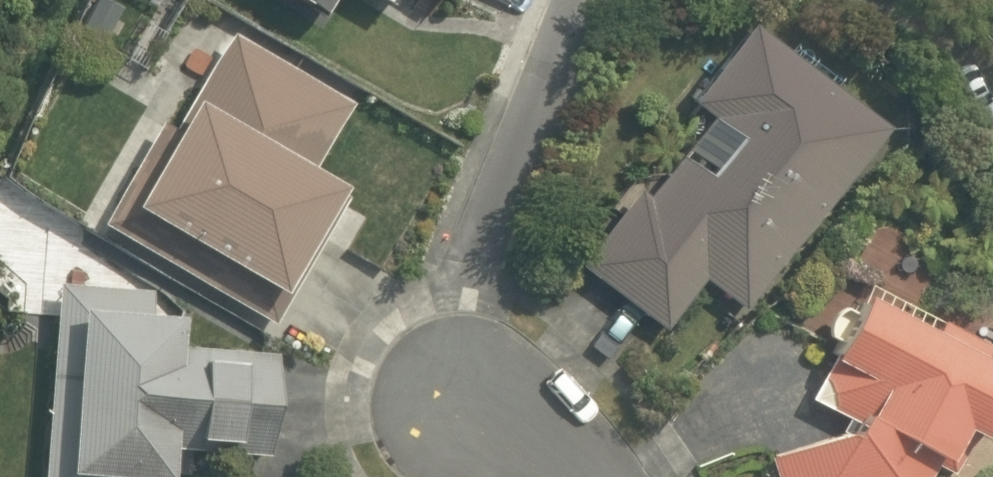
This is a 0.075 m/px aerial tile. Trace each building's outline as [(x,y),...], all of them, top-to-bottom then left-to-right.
[(326,28),(341,0),(273,0),(326,28)] [(390,21),(401,0),(351,0),(390,21)] [(450,15),(458,0),(421,0),(450,15)] [(713,126),(581,274),(658,342),(706,287),(742,319),(893,149),(761,31),(693,108),(713,126)] [(348,111),(233,42),(112,242),(264,334),(352,188),(315,166),(348,111)] [(52,288),(37,476),(186,476),(188,455),(273,462),(281,364),(180,356),(185,299),(52,288)] [(882,303),(817,404),(862,434),(771,462),(775,476),(952,476),(972,441),(992,453),(992,364),(882,303)]
